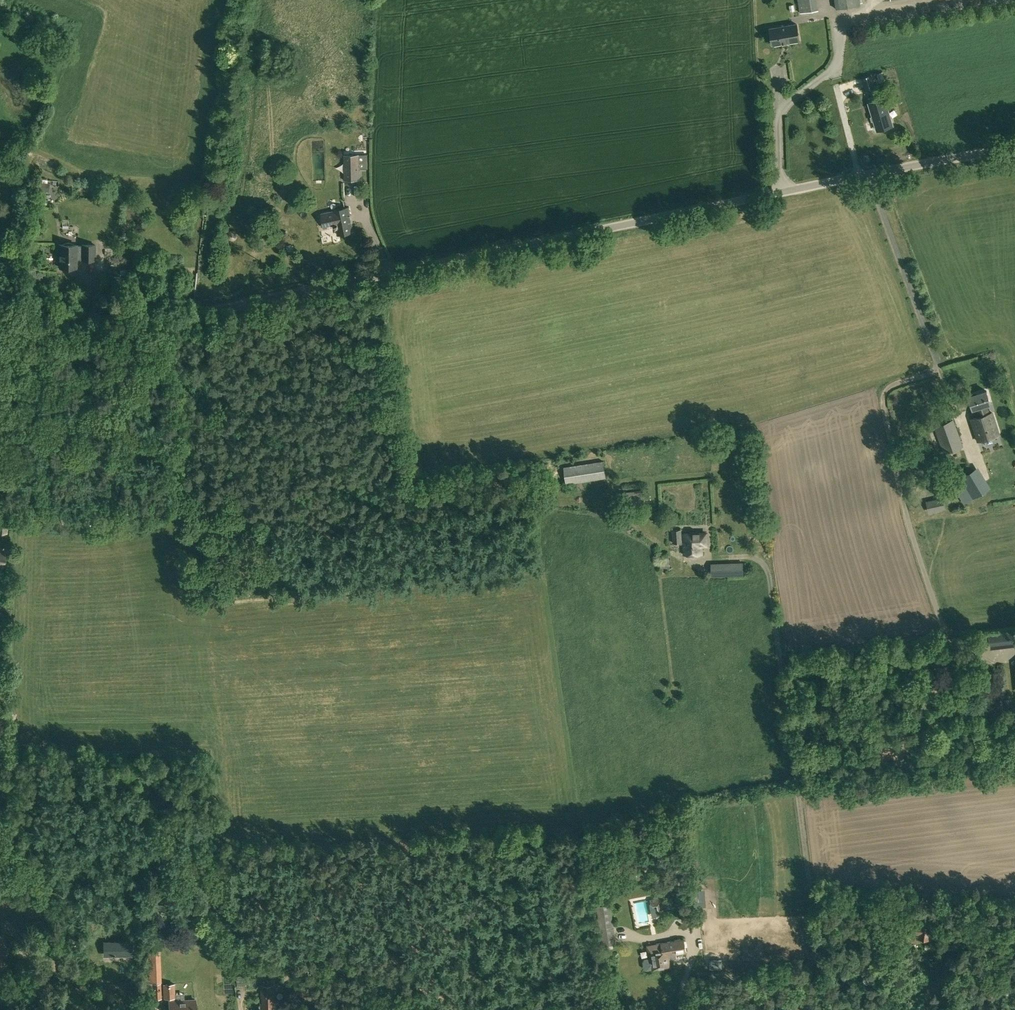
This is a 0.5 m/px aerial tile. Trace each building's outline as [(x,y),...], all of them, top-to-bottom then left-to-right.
[(799,12),(818,9),(816,0),(797,0),(799,12)] [(836,9),(860,5),(859,0),(835,0),(836,9)] [(770,28),(772,45),(799,40),(796,24),(770,28)] [(861,78),(865,91),(875,88),(871,75),(861,78)] [(869,103),(877,130),(893,125),(884,98),(869,103)] [(344,154),(344,180),(359,180),(359,154),(344,154)] [(39,192),(49,193),(50,184),(48,183),(48,180),(40,179),(39,192)] [(334,222),(337,235),(354,232),(348,206),(347,206),(346,200),(332,203),(334,209),(332,210),(320,213),(323,227),(327,226),(326,224),(334,222)] [(60,267),(76,267),(76,257),(82,257),(82,260),(95,260),(95,244),(82,244),(82,245),(76,245),(76,244),(59,244),(58,253),(60,253),(60,267)] [(2,262),(15,266),(20,249),(7,245),(2,262)] [(989,413),(987,408),(986,405),(991,403),(986,390),(968,396),(972,409),(976,408),(979,416),(972,418),(979,440),(998,434),(991,412),(989,413)] [(943,451),(944,453),(963,446),(953,419),(935,425),(935,426),(931,428),(934,435),(940,452),(943,451)] [(564,467),(566,484),(606,478),(603,461),(564,467)] [(952,482),(964,503),(989,488),(977,467),(952,482)] [(623,493),(625,508),(646,505),(644,490),(623,493)] [(942,497),(926,501),(928,512),(945,508),(942,497)] [(7,531),(10,507),(0,506),(0,530),(7,531)] [(672,530),(673,542),(682,542),(682,529),(672,530)] [(684,533),(684,554),(702,553),(702,545),(707,545),(706,533),(684,533)] [(659,555),(661,571),(670,570),(669,554),(659,555)] [(711,563),(711,571),(726,571),(725,563),(711,563)] [(988,634),(990,647),(1014,644),(1012,631),(988,634)] [(658,908),(661,910),(664,909),(667,905),(664,895),(654,896),(654,898),(650,899),(651,903),(653,905),(658,904),(658,908)] [(10,914),(9,897),(0,897),(0,914),(10,914)] [(23,903),(23,911),(41,909),(40,901),(23,903)] [(597,905),(602,946),(616,944),(611,903),(597,905)] [(651,908),(641,910),(645,928),(655,926),(651,908)] [(920,938),(930,939),(932,925),(921,924),(921,925),(919,925),(914,924),(912,924),(912,933),(920,933),(920,938)] [(650,951),(653,969),(671,966),(669,955),(686,952),(684,939),(656,944),(647,945),(648,951),(650,951)] [(103,940),(103,956),(132,956),(132,941),(103,940)] [(148,951),(148,959),(160,959),(160,950),(148,951)] [(148,963),(150,999),(162,998),(161,982),(159,982),(159,973),(158,963),(148,963)] [(237,976),(238,987),(247,986),(247,983),(249,983),(249,986),(257,986),(256,974),(237,976)] [(261,1001),(261,1006),(276,1005),(275,978),(268,978),(268,982),(262,982),(263,1001),(261,1001)] [(165,984),(166,998),(171,997),(171,1009),(197,1009),(197,1000),(177,1001),(175,984),(165,984)]
